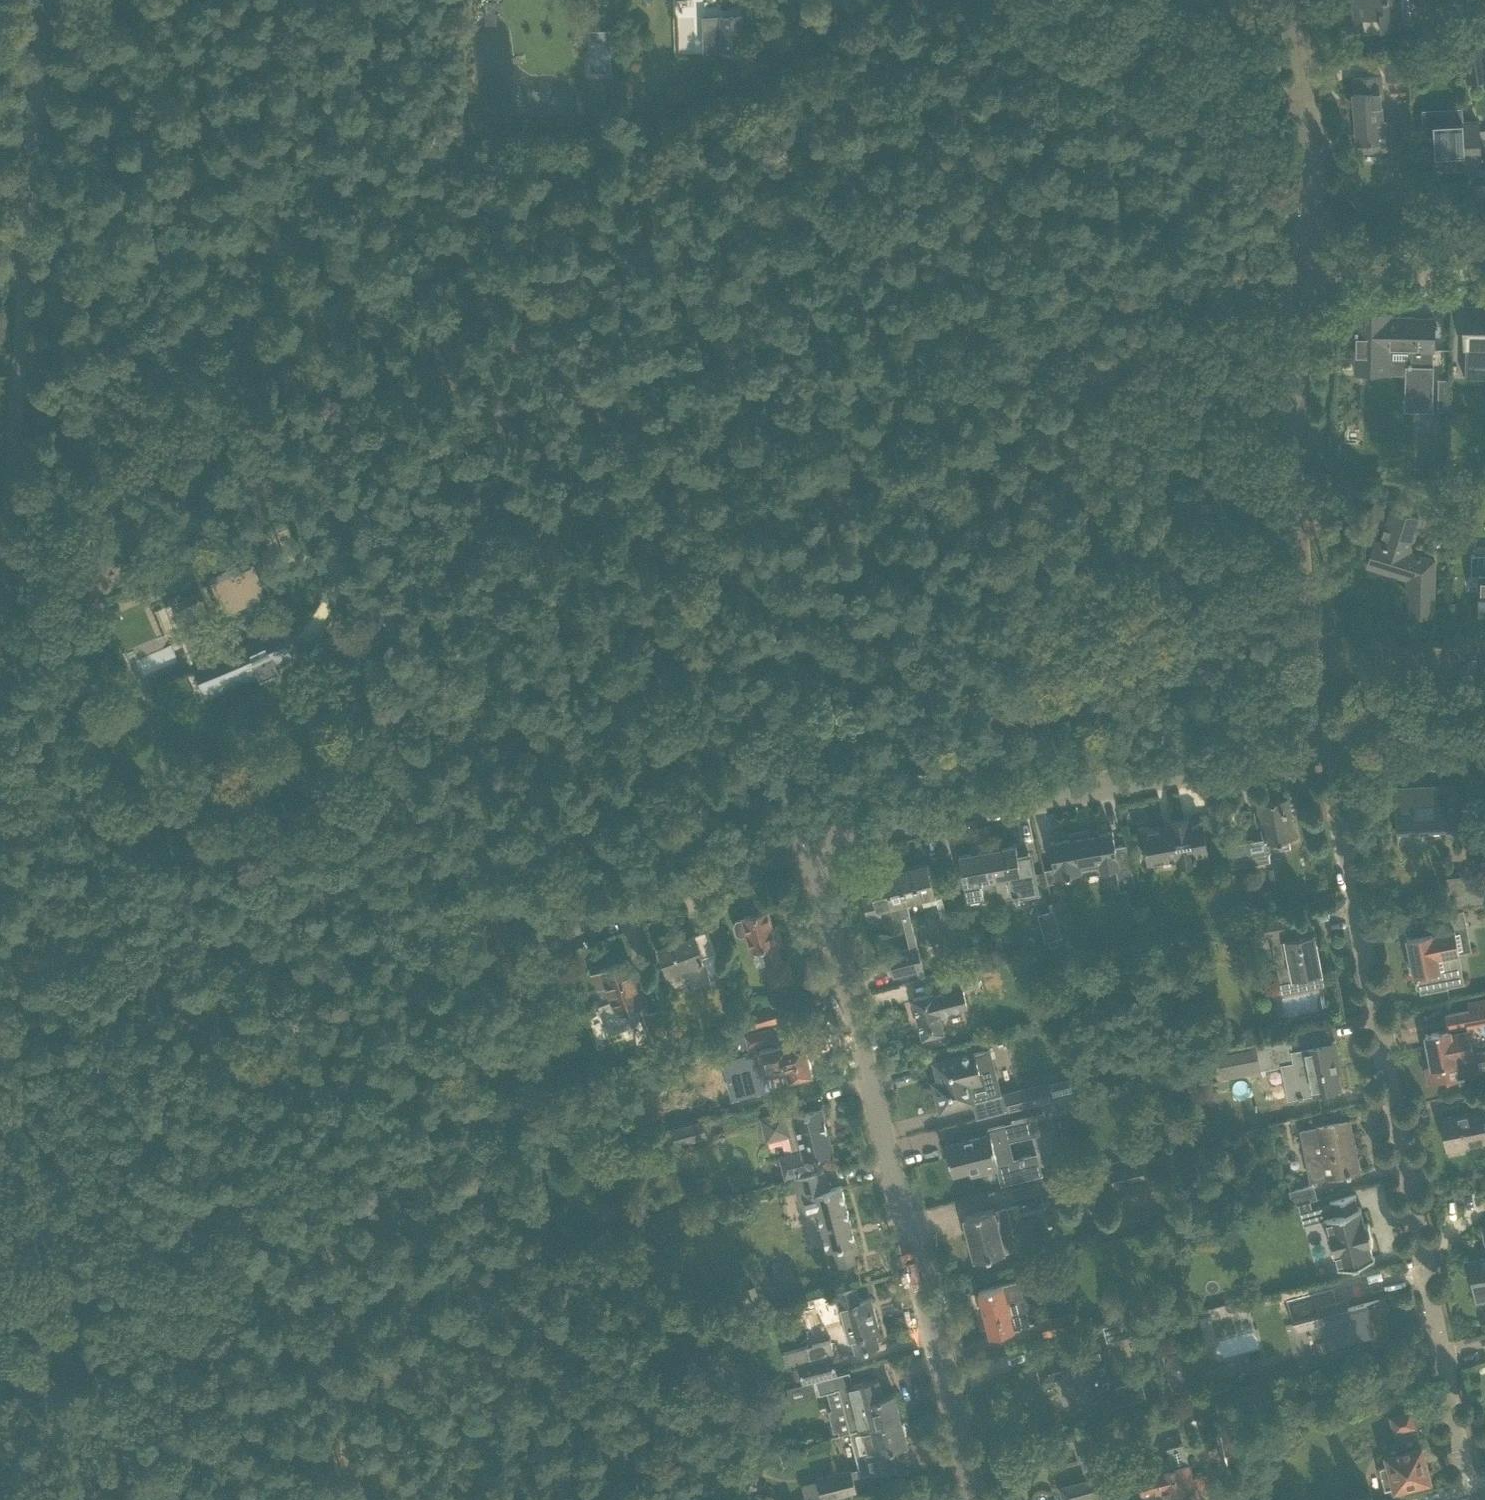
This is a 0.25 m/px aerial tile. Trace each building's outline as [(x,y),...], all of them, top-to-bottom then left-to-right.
[(1353,16),(1362,16),(1364,32),(1389,30),(1389,25),(1399,24),(1397,7),(1402,6),(1402,0),(1351,0),(1353,16)] [(720,13),(721,47),(745,47),(744,13),(720,13)] [(610,29),(588,30),(590,70),(611,70),(610,29)] [(1383,55),(1385,79),(1407,77),(1405,53),(1383,55)] [(1420,57),(1407,59),(1408,71),(1418,71),(1421,67),(1420,57)] [(1380,75),(1372,76),(1352,78),(1353,92),(1354,107),(1350,108),(1351,126),(1355,126),(1357,142),(1362,141),(1362,147),(1379,146),(1379,150),(1394,149),(1393,133),(1387,134),(1386,121),(1382,122),(1380,98),(1382,98),(1380,75)] [(1425,137),(1433,136),(1435,160),(1463,158),(1464,168),(1461,168),(1461,169),(1481,168),(1480,142),(1473,142),(1472,135),(1477,134),(1476,120),(1461,121),(1460,109),(1423,111),(1425,137)] [(1464,361),(1466,361),(1484,361),(1484,307),(1466,306),(1465,325),(1465,336),(1464,361)] [(1431,412),(1433,337),(1434,317),(1390,316),(1390,312),(1356,311),(1355,371),(1382,372),(1383,349),(1410,350),(1409,411),(1431,412)] [(1446,379),(1437,379),(1436,411),(1445,411),(1446,379)] [(1419,518),(1412,516),(1392,510),(1382,543),(1375,541),(1368,565),(1407,577),(1407,586),(1409,586),(1408,615),(1432,615),(1433,563),(1408,554),(1419,518)] [(270,520),(274,529),(287,523),(283,513),(270,520)] [(1478,596),(1477,596),(1477,607),(1478,607),(1478,612),(1480,612),(1480,610),(1484,610),(1484,554),(1474,554),(1474,553),(1471,553),(1470,574),(1479,574),(1478,596)] [(246,554),(235,559),(240,572),(245,570),(251,567),(246,554)] [(215,568),(204,573),(209,585),(220,581),(215,568)] [(175,609),(174,610),(191,649),(193,648),(202,644),(204,650),(208,659),(204,661),(215,686),(238,676),(235,668),(254,660),(260,673),(260,674),(261,677),(263,676),(262,675),(279,668),(279,669),(281,669),(279,665),(278,662),(288,657),(287,656),(280,639),(280,638),(276,629),(224,652),(224,651),(218,637),(220,636),(203,597),(175,609)] [(1446,839),(1461,838),(1457,785),(1395,789),(1397,830),(1445,828),(1446,839)] [(1227,848),(1227,849),(1230,867),(1271,860),(1270,855),(1269,854),(1270,853),(1270,852),(1271,851),(1272,850),(1273,850),(1291,847),(1289,838),(1294,837),(1287,797),(1258,802),(1261,817),(1261,819),(1262,823),(1262,824),(1264,837),(1232,843),(1231,843),(1230,844),(1229,844),(1228,845),(1228,846),(1227,847),(1227,848)] [(1172,826),(1143,831),(1145,844),(1144,844),(1145,849),(1146,848),(1148,861),(1179,856),(1181,866),(1195,864),(1194,857),(1196,857),(1196,853),(1207,851),(1202,821),(1189,823),(1189,819),(1172,822),(1172,826)] [(1116,845),(1113,830),(1108,831),(1061,839),(1050,841),(1056,873),(1056,874),(1066,873),(1066,874),(1072,873),(1071,872),(1082,870),(1081,863),(1099,859),(1101,869),(1119,866),(1118,861),(1131,858),(1127,843),(1116,845)] [(1016,845),(990,850),(997,886),(996,886),(997,892),(998,896),(1014,893),(1014,895),(1019,894),(1019,892),(1037,889),(1032,864),(1031,865),(1029,852),(1027,852),(1018,854),(1016,845)] [(997,886),(990,850),(959,855),(967,898),(997,892),(996,886),(997,886)] [(927,862),(898,869),(906,901),(920,897),(935,893),(927,862)] [(906,901),(898,869),(869,876),(873,894),(862,897),(867,920),(882,916),(880,908),(897,903),(900,915),(909,912),(906,901)] [(1235,923),(1228,884),(1215,887),(1222,925),(1235,923)] [(1134,886),(1125,888),(1128,904),(1137,902),(1134,886)] [(935,893),(920,897),(922,905),(937,902),(941,917),(947,915),(942,896),(936,897),(935,893)] [(743,916),(744,920),(737,922),(734,925),(736,934),(740,936),(748,934),(752,949),(762,947),(772,984),(792,979),(787,959),(781,961),(776,942),(781,941),(777,927),(772,928),(768,910),(743,916)] [(1431,932),(1426,933),(1406,937),(1411,959),(1408,960),(1410,971),(1413,971),(1413,974),(1417,973),(1418,981),(1416,983),(1415,985),(1417,987),(1419,988),(1420,992),(1448,987),(1447,985),(1463,982),(1457,952),(1459,951),(1454,930),(1466,927),(1463,910),(1428,917),(1431,932)] [(1054,912),(1038,916),(1045,942),(1048,941),(1049,945),(1062,942),(1054,912)] [(941,917),(938,917),(948,958),(967,953),(966,947),(957,913),(947,915),(941,917)] [(1234,924),(1237,939),(1284,930),(1281,915),(1234,924)] [(708,930),(696,934),(659,947),(671,979),(688,973),(692,984),(712,977),(709,970),(721,966),(708,930)] [(1286,937),(1289,955),(1277,958),(1284,991),(1323,984),(1320,972),(1321,971),(1313,932),(1286,937)] [(909,945),(888,950),(893,973),(923,966),(917,943),(909,945)] [(979,943),(966,947),(967,953),(971,966),(984,962),(979,943)] [(601,969),(592,972),(597,988),(607,984),(613,999),(599,1004),(609,1033),(638,1022),(633,1006),(644,1002),(643,1002),(646,1001),(641,987),(638,988),(628,959),(601,968),(601,969)] [(943,974),(947,991),(934,994),(934,992),(913,998),(923,1037),(944,1031),(939,1012),(967,1004),(964,996),(979,992),(972,966),(953,971),(943,974)] [(1444,1030),(1425,1034),(1431,1066),(1425,1067),(1428,1080),(1447,1077),(1447,1079),(1459,1077),(1459,1078),(1465,1077),(1465,1076),(1484,1072),(1484,1051),(1472,1054),(1466,1025),(1484,1021),(1484,998),(1468,1002),(1470,1010),(1445,1014),(1448,1029),(1444,1030)] [(749,1029),(779,1021),(775,1007),(745,1016),(749,1029)] [(659,1009),(645,1012),(652,1038),(666,1034),(659,1009)] [(731,1031),(742,1028),(740,1018),(728,1021),(731,1031)] [(745,1034),(748,1046),(773,1039),(770,1027),(745,1034)] [(1335,1040),(1330,1041),(1328,1030),(1329,1030),(1329,1029),(1261,1042),(1217,1052),(1222,1076),(1283,1064),(1290,1096),(1293,1096),(1300,1094),(1300,1096),(1305,1095),(1305,1093),(1313,1092),(1321,1091),(1322,1093),(1333,1091),(1332,1088),(1341,1087),(1338,1071),(1341,1071),(1335,1040)] [(762,1058),(751,1060),(746,1062),(750,1078),(786,1069),(789,1079),(812,1073),(805,1043),(789,1046),(788,1042),(760,1048),(762,1058)] [(1000,1092),(988,1048),(935,1062),(940,1081),(934,1082),(941,1108),(1000,1093),(1000,1091),(1000,1092)] [(1048,1080),(1004,1092),(1008,1107),(1041,1099),(1052,1096),(1048,1080)] [(1041,1099),(1008,1107),(1012,1122),(1045,1114),(1041,1099)] [(821,1106),(784,1115),(783,1112),(762,1117),(767,1139),(788,1133),(793,1152),(780,1155),(785,1176),(813,1168),(810,1156),(832,1150),(821,1106)] [(1461,1114),(1441,1118),(1447,1147),(1448,1147),(1449,1152),(1464,1149),(1463,1144),(1484,1140),(1484,1109),(1461,1114)] [(1350,1120),(1317,1126),(1300,1129),(1310,1180),(1360,1171),(1350,1120)] [(702,1121),(671,1128),(675,1143),(675,1144),(706,1136),(702,1121)] [(989,1134),(946,1145),(952,1172),(970,1168),(972,1167),(982,1164),(984,1170),(996,1166),(1001,1183),(999,1183),(999,1184),(1042,1174),(1036,1153),(1013,1158),(1004,1124),(988,1128),(989,1134)] [(671,1128),(663,1130),(666,1145),(675,1143),(671,1128)] [(1141,1161),(1127,1165),(1131,1180),(1145,1177),(1141,1161)] [(841,1185),(829,1188),(825,1170),(793,1178),(802,1213),(818,1210),(827,1248),(833,1247),(838,1266),(856,1262),(853,1251),(858,1250),(841,1185)] [(1051,1178),(1038,1181),(1013,1187),(1017,1202),(1020,1201),(1022,1209),(1026,1208),(1027,1211),(1040,1207),(1040,1205),(1044,1204),(1042,1195),(1054,1192),(1051,1178)] [(1294,1204),(1318,1197),(1315,1184),(1291,1191),(1294,1204)] [(1360,1261),(1376,1256),(1376,1255),(1375,1255),(1371,1240),(1372,1240),(1372,1239),(1373,1239),(1373,1240),(1374,1239),(1370,1222),(1368,1222),(1368,1223),(1367,1222),(1363,1208),(1363,1207),(1363,1206),(1361,1206),(1358,1195),(1358,1193),(1332,1200),(1332,1201),(1333,1201),(1333,1202),(1313,1207),(1312,1207),(1316,1220),(1327,1217),(1331,1232),(1330,1232),(1335,1250),(1336,1250),(1340,1264),(1339,1265),(1339,1266),(1355,1262),(1361,1261),(1360,1261)] [(983,1210),(964,1215),(975,1258),(1016,1248),(1005,1207),(993,1210),(993,1208),(983,1210)] [(1469,1260),(1476,1300),(1484,1299),(1484,1257),(1469,1260)] [(1018,1279),(998,1285),(979,1290),(990,1334),(1012,1328),(1005,1301),(1023,1297),(1018,1279)] [(854,1286),(794,1301),(798,1314),(816,1309),(821,1328),(845,1322),(849,1338),(850,1338),(852,1337),(856,1351),(878,1345),(875,1332),(878,1331),(870,1298),(858,1301),(854,1286)] [(1287,1302),(1293,1324),(1322,1316),(1332,1352),(1389,1337),(1379,1298),(1346,1307),(1346,1305),(1339,1301),(1336,1302),(1333,1290),(1287,1302)] [(1249,1300),(1199,1307),(1201,1325),(1245,1319),(1247,1330),(1253,1329),(1249,1300)] [(1063,1314),(1040,1320),(1044,1336),(1068,1329),(1063,1314)] [(1078,1350),(1056,1355),(1037,1360),(1042,1380),(1082,1370),(1093,1412),(1115,1406),(1114,1401),(1142,1394),(1137,1375),(1109,1382),(1099,1342),(1077,1348),(1078,1350)] [(1190,1389),(1188,1380),(1194,1370),(1191,1358),(1181,1352),(1179,1343),(1159,1348),(1170,1393),(1190,1389)] [(799,1365),(803,1381),(836,1372),(832,1356),(799,1365)] [(819,1393),(835,1389),(831,1375),(816,1379),(819,1393)] [(894,1392),(882,1394),(878,1377),(839,1387),(850,1431),(871,1426),(901,1418),(894,1392)] [(812,1380),(789,1386),(793,1399),(816,1394),(812,1380)] [(1308,1407),(1297,1410),(1300,1422),(1311,1419),(1308,1407)] [(1393,1431),(1418,1424),(1413,1407),(1388,1414),(1393,1431)] [(1251,1453),(1247,1438),(1240,1410),(1217,1416),(1228,1459),(1251,1453)] [(901,1418),(871,1426),(850,1431),(861,1474),(869,1472),(900,1464),(895,1446),(907,1443),(904,1433),(906,1432),(903,1421),(901,1422),(901,1418)] [(1388,1463),(1379,1466),(1385,1488),(1395,1486),(1395,1487),(1397,1486),(1398,1490),(1409,1487),(1409,1483),(1429,1478),(1420,1445),(1419,1446),(1414,1426),(1394,1431),(1397,1441),(1383,1445),(1388,1463)] [(1171,1459),(1136,1468),(1143,1495),(1161,1490),(1164,1499),(1197,1499),(1183,1445),(1168,1449),(1171,1459)] [(823,1499),(826,1499),(858,1491),(852,1469),(818,1478),(823,1499)] [(1064,1499),(1078,1499),(1101,1494),(1097,1477),(1060,1487),(1064,1499)] [(1252,1486),(1226,1493),(1228,1499),(1255,1499),(1252,1486)]
